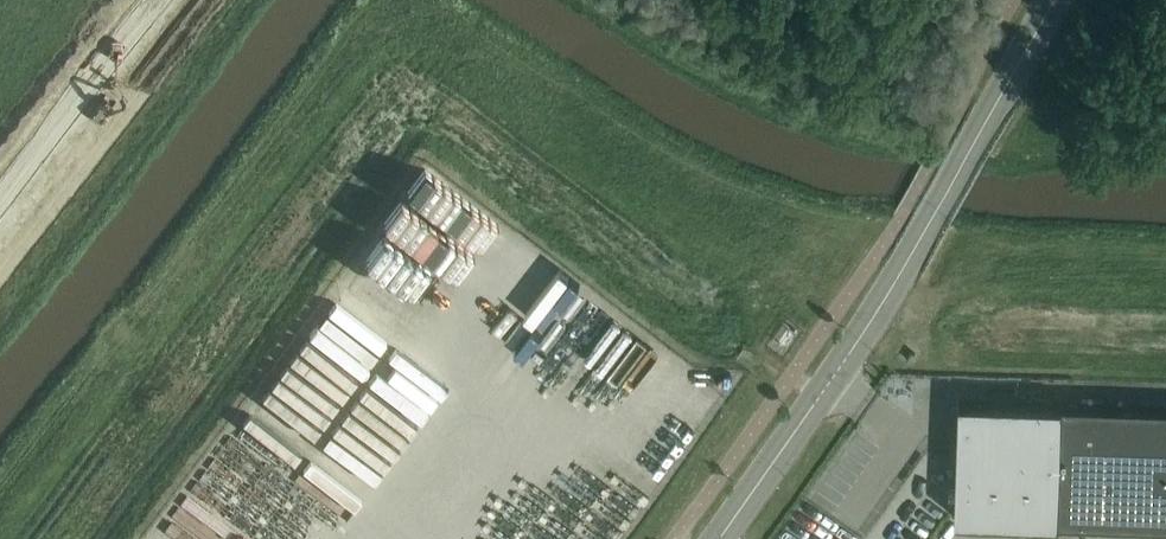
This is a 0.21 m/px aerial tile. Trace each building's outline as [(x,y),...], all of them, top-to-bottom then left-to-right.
[(1063,403),(959,399),(955,518),(1058,522),(1165,525),(1165,406),(1063,403)]
